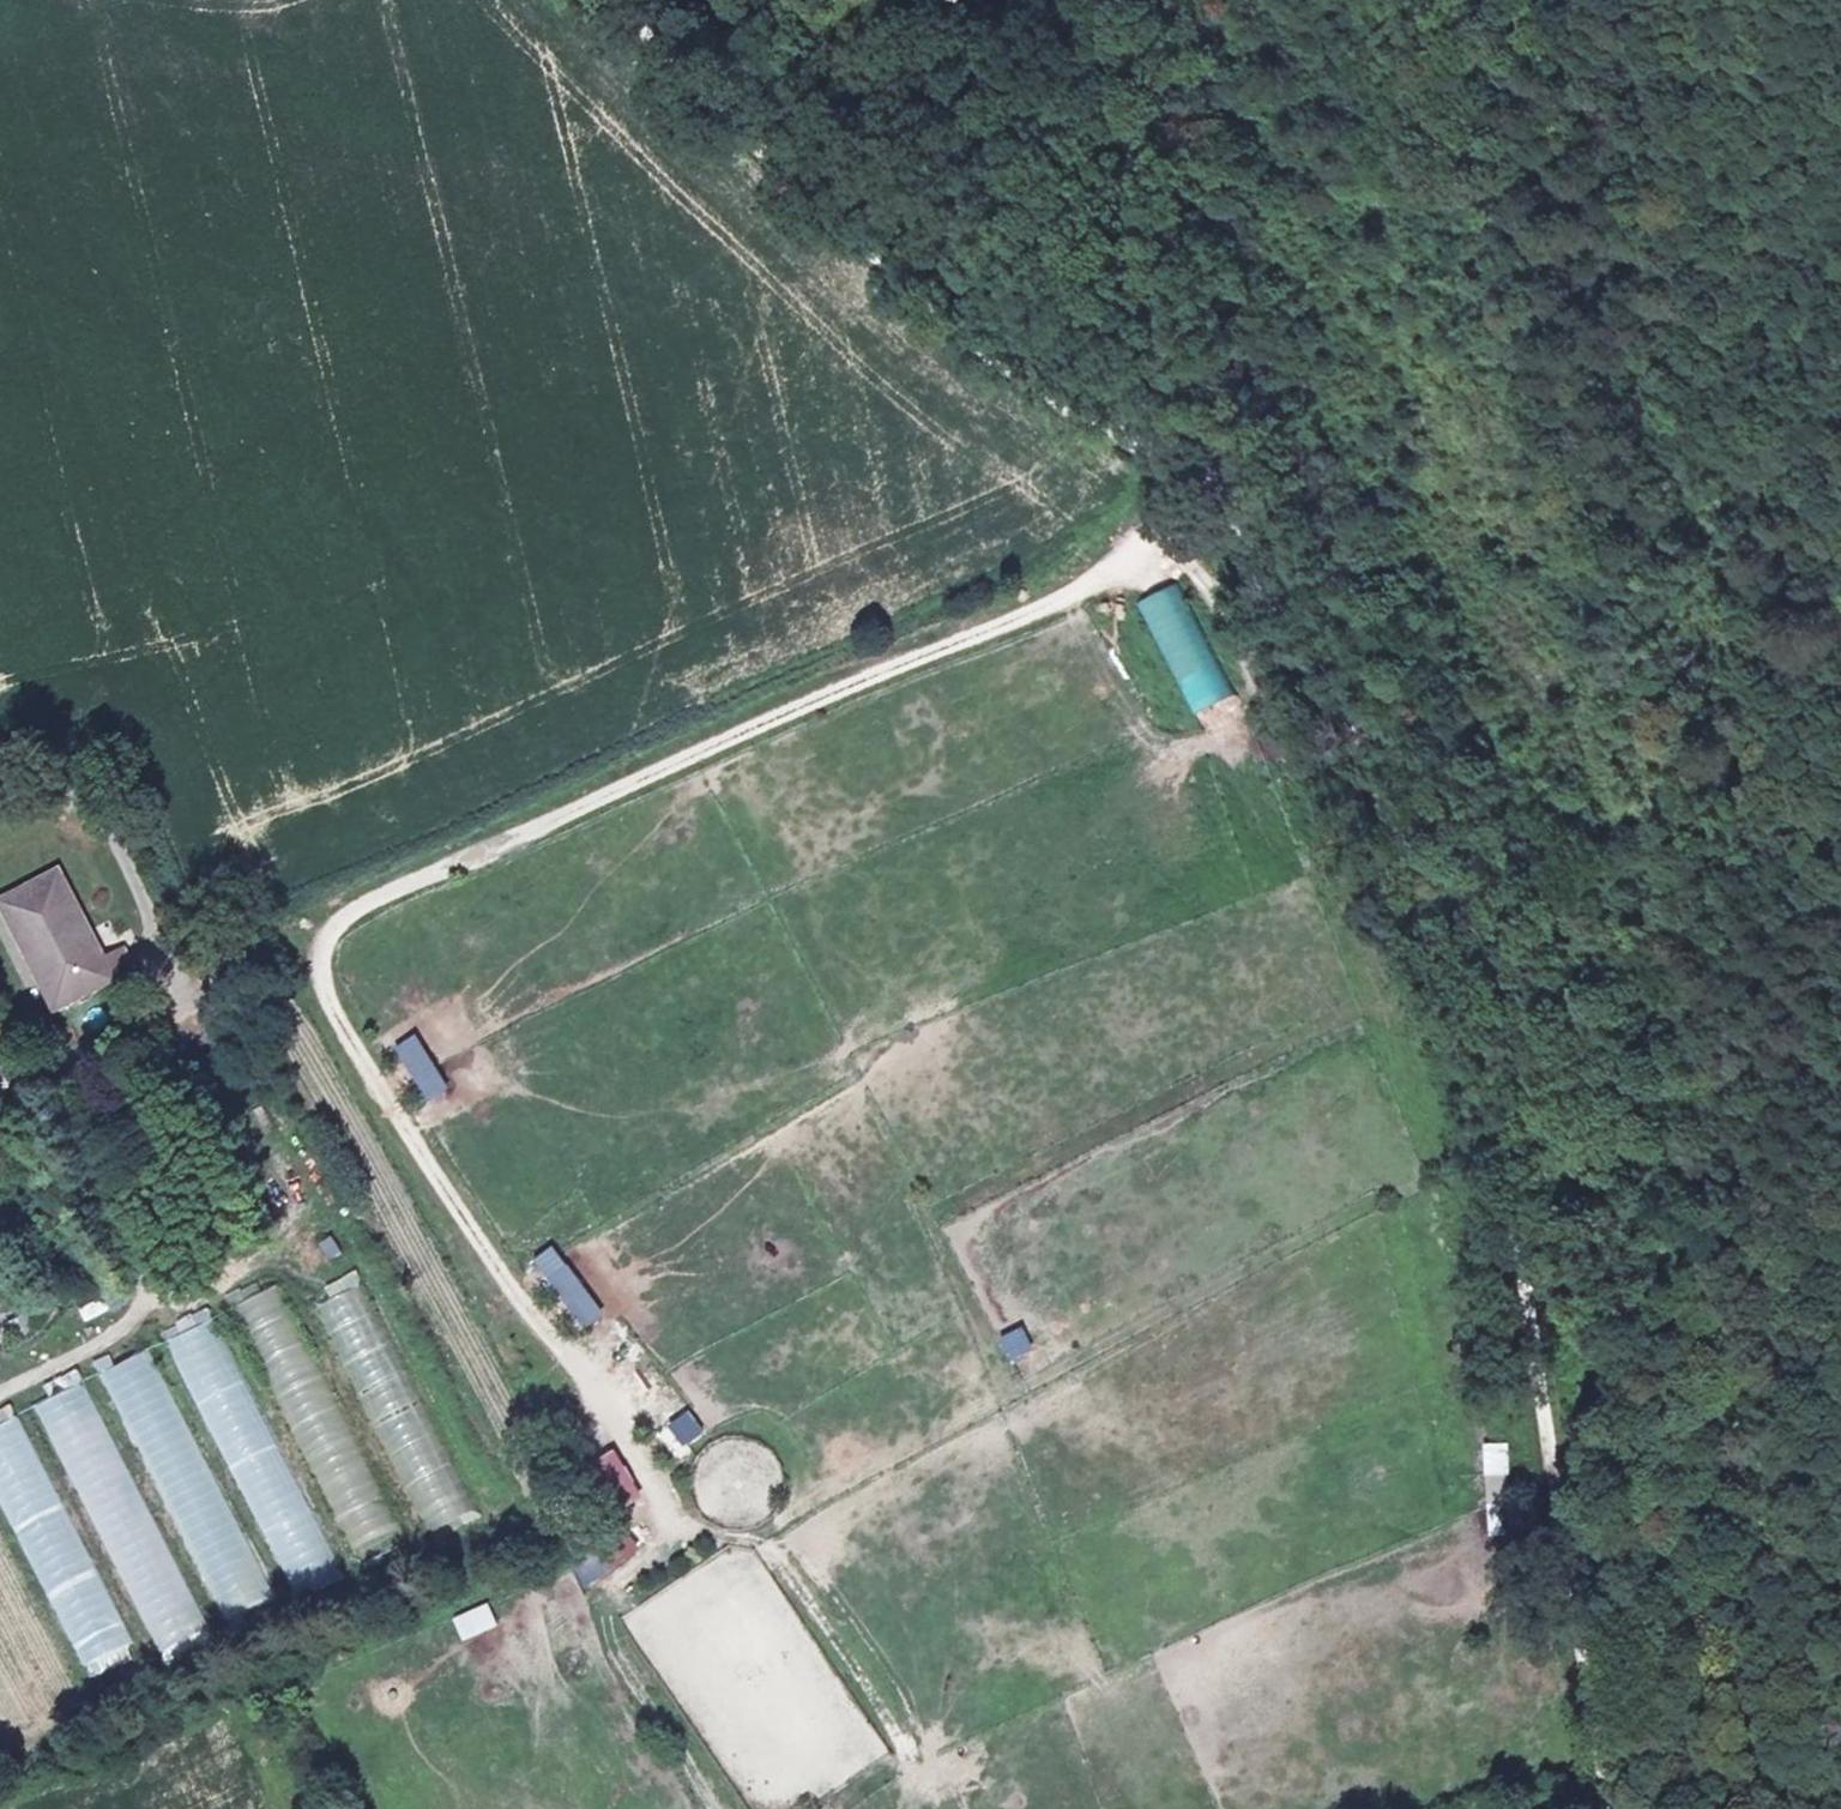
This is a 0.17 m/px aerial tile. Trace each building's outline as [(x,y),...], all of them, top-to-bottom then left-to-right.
[(1182,582),(1142,598),(1189,713),(1229,697),(1182,582)] [(55,1004),(134,964),(123,942),(99,954),(58,871),(2,899),(55,1004)] [(423,1102),(445,1091),(417,1033),(394,1044),(423,1102)] [(569,1263),(548,1275),(579,1329),(601,1317),(569,1263)] [(364,1268),(316,1289),(427,1546),(475,1525),(364,1268)] [(281,1282),(233,1305),(350,1550),(398,1527),(281,1282)] [(341,1573),(213,1306),(163,1330),(291,1597),(341,1573)] [(586,1329),(602,1353),(619,1340),(603,1317),(586,1329)] [(108,1365),(215,1623),(267,1601),(159,1344),(108,1365)] [(34,1388),(152,1656),(202,1634),(85,1367),(34,1388)] [(1482,1450),(1487,1535),(1509,1533),(1504,1448),(1482,1450)] [(611,1513),(640,1498),(615,1449),(586,1464),(611,1513)] [(593,1548),(610,1570),(639,1547),(622,1525),(593,1548)] [(462,1640),(497,1625),(487,1601),(451,1617),(462,1640)]
